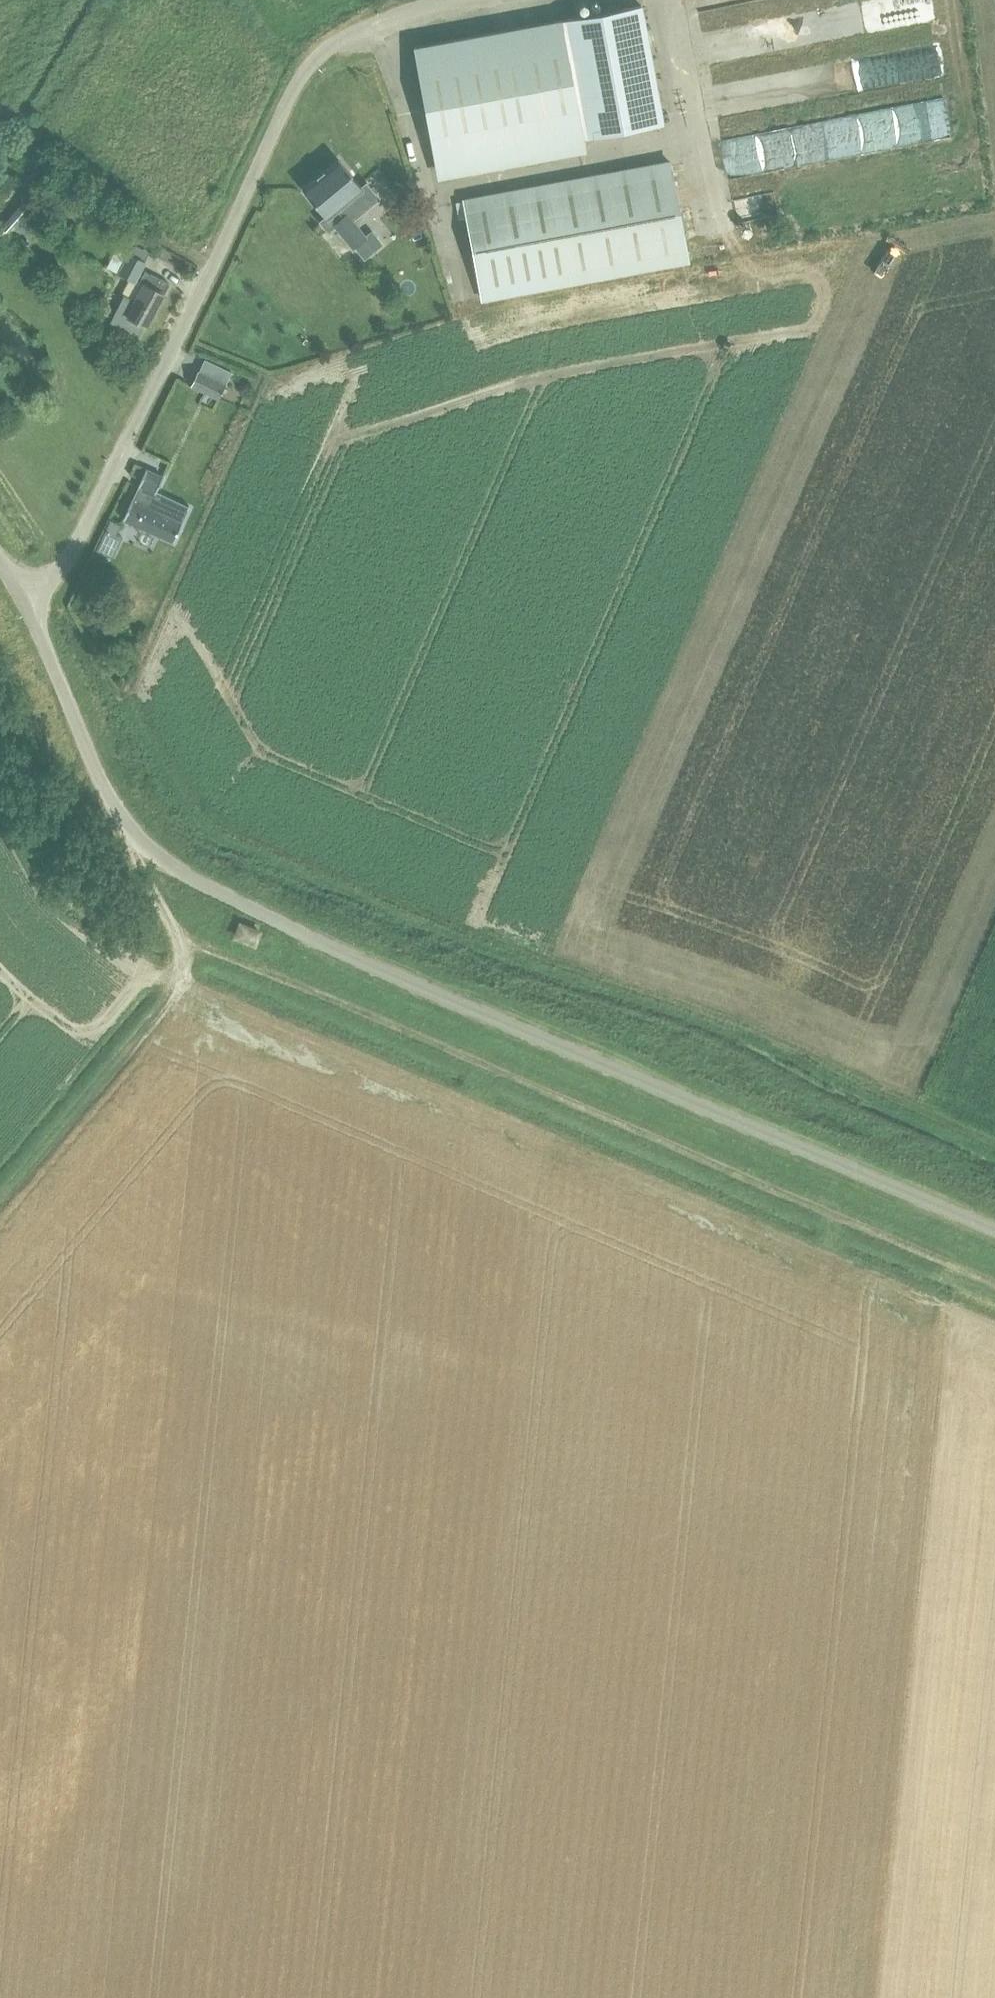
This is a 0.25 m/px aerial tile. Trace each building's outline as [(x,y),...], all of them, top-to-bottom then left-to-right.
[(567,18),(415,45),(426,108),(436,164),(666,123),(644,4),(567,18)] [(939,38),(898,54),(909,84),(950,68),(939,38)] [(945,97),(815,117),(816,125),(793,128),(798,163),(951,138),(945,97)] [(737,145),(738,170),(754,169),(753,145),(737,145)] [(338,159),(304,187),(326,214),(319,220),(328,231),(335,226),(353,248),(366,234),(353,219),(378,198),(365,182),(361,185),(351,173),(339,158),(338,159)] [(672,161),(466,199),(483,295),(690,258),(672,161)] [(0,226),(0,236),(2,237),(34,200),(28,194),(0,226)] [(128,254),(119,273),(131,278),(130,280),(134,282),(136,279),(145,262),(128,254)] [(125,293),(110,324),(138,338),(145,323),(147,324),(146,324),(147,325),(169,282),(145,270),(140,281),(136,279),(134,282),(130,280),(124,293),(125,293)] [(198,371),(192,385),(219,398),(226,384),(198,371)] [(132,500),(123,519),(174,541),(190,506),(189,505),(188,507),(156,492),(163,476),(147,469),(139,485),(139,486),(133,500),(132,500)] [(112,520),(98,550),(112,556),(122,535),(117,533),(122,524),(112,520)] [(262,930),(243,923),(238,935),(257,943),(262,930)]
